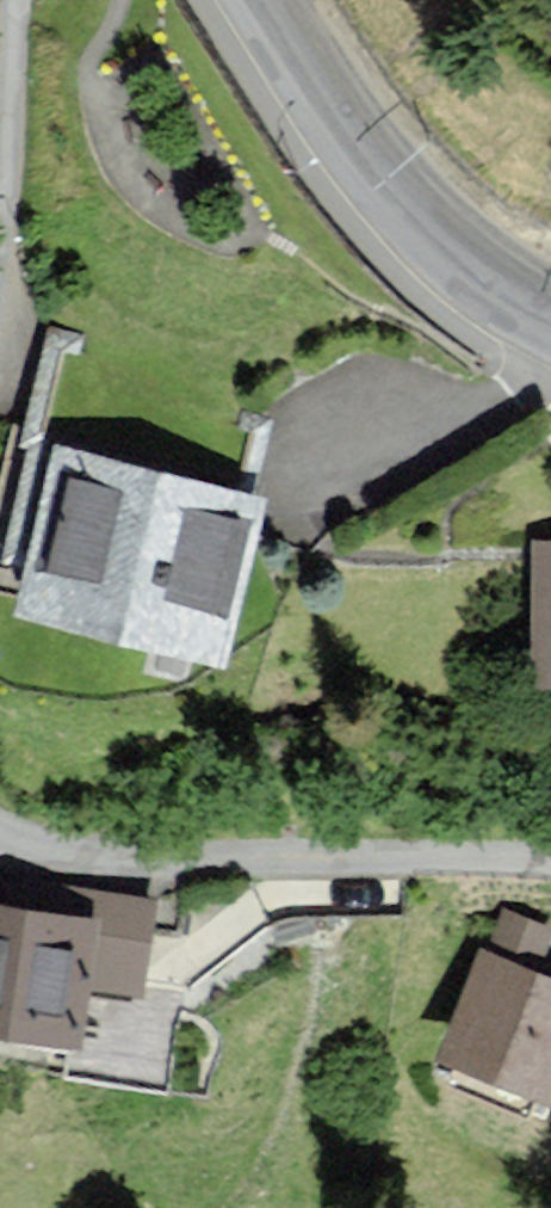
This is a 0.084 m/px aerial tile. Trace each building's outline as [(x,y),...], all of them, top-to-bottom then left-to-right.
[(43,510),(19,605),(225,657),(263,507),(177,485),(57,454),(43,510)] [(535,675),(550,675),(550,548),(538,548),(535,675)] [(20,912),(0,909),(0,1040),(81,1052),(90,991),(145,999),(160,905),(24,884),(20,912)] [(549,930),(506,913),(494,944),(536,961),(549,930)] [(485,956),(444,1058),(550,1101),(550,982),(485,956)]
